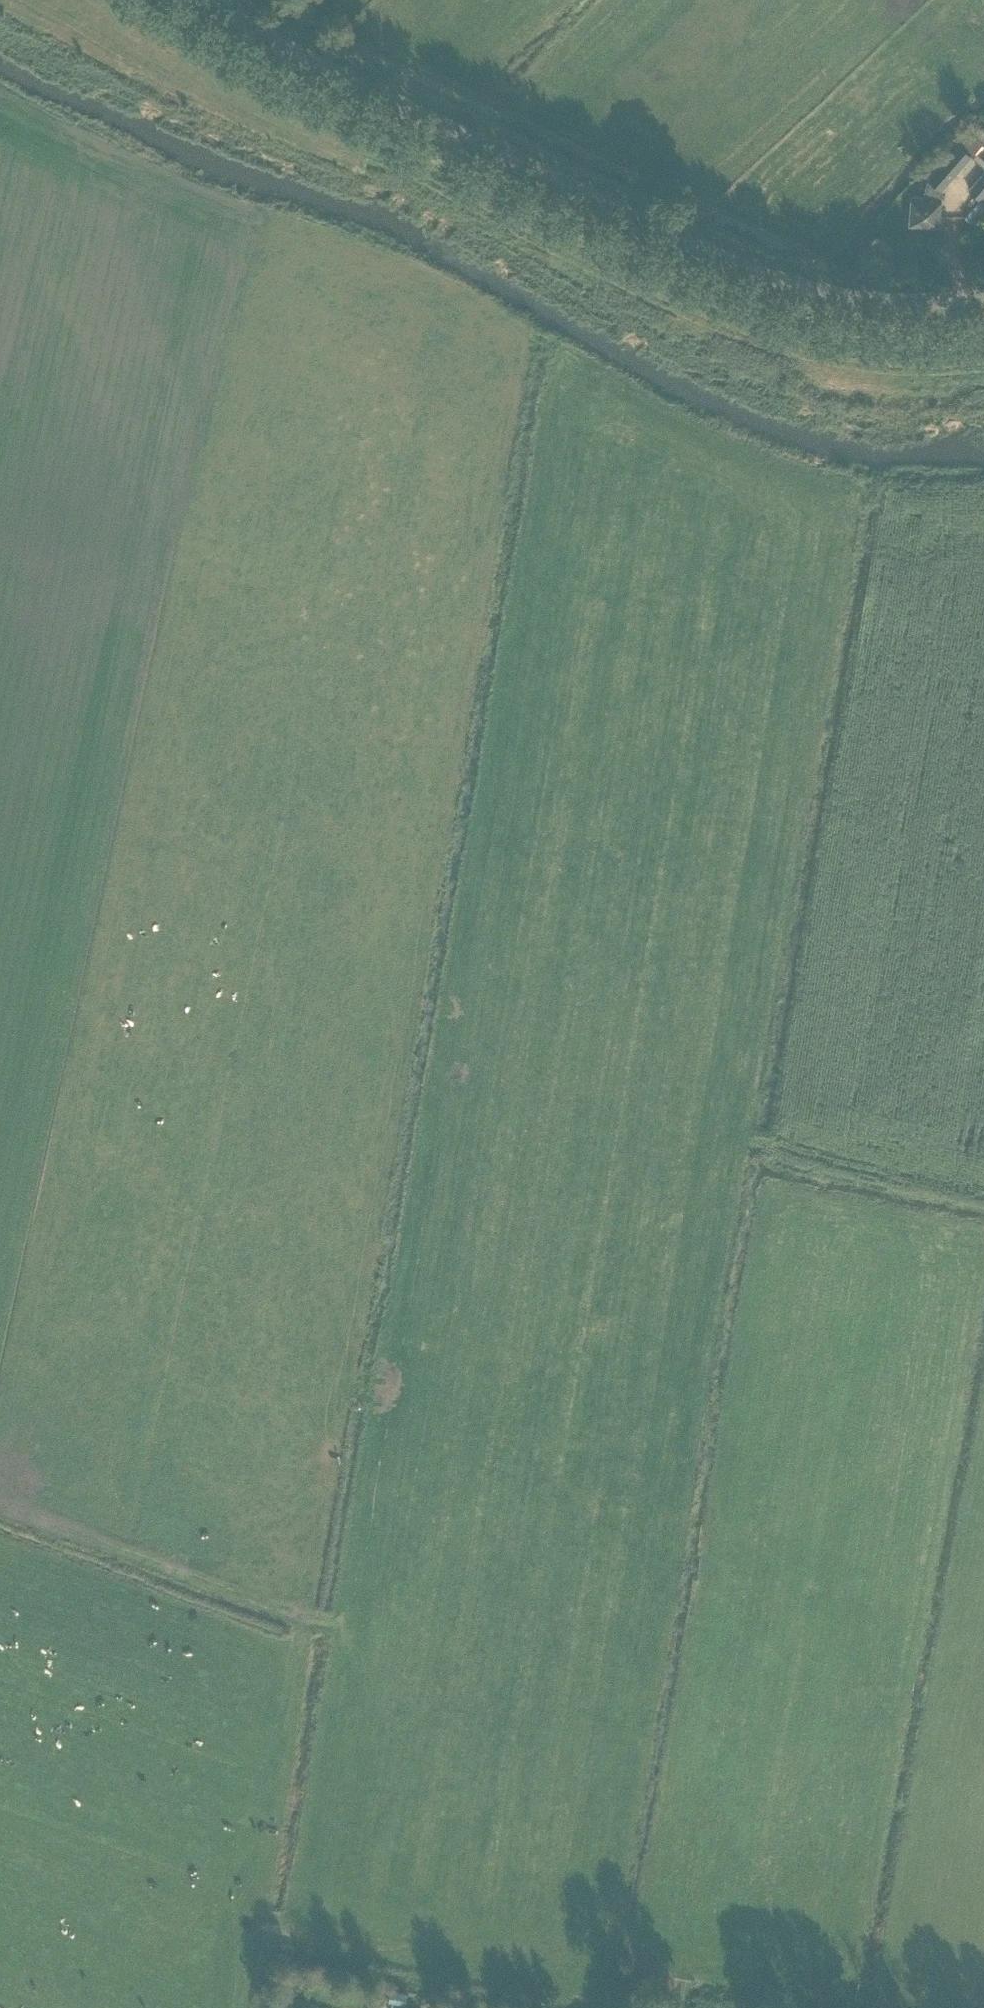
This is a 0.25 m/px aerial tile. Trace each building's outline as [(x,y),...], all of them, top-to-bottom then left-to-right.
[(941,197),(942,189),(972,154),(959,143),(929,177),(923,196),(913,195),(911,222),(939,224),(940,197),(941,197)] [(983,195),(983,171),(969,188),(981,198),(983,195)]
